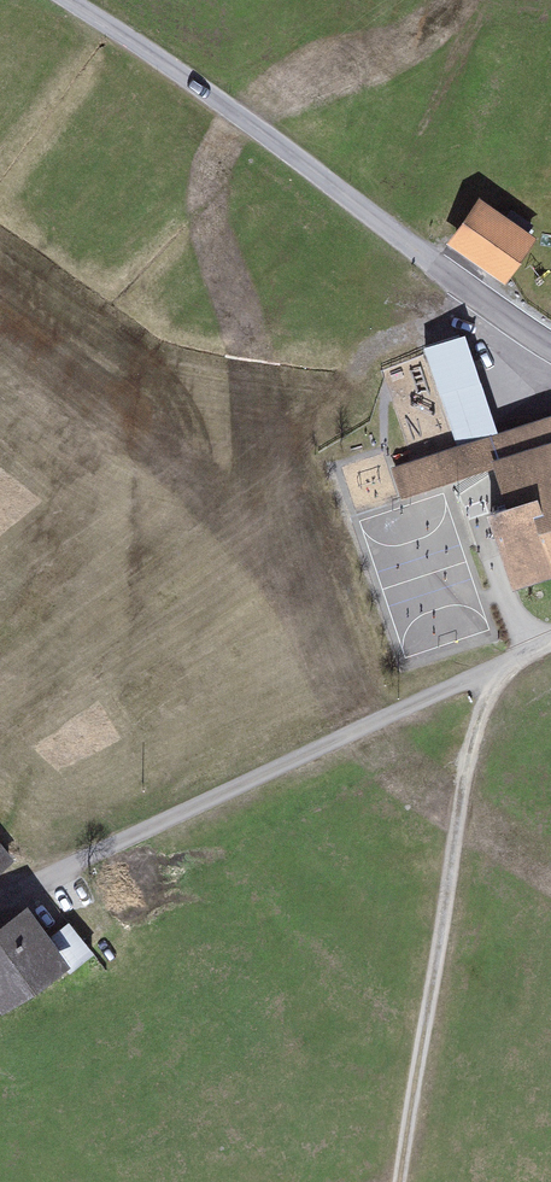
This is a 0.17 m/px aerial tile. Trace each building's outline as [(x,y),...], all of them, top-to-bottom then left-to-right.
[(535,236),(478,198),(449,242),(506,280),(535,236)] [(499,433),(469,333),(424,347),(455,451),(390,470),(400,502),(499,472),(510,511),(490,517),(513,593),(550,582),(550,418),(499,433)] [(16,863),(0,843),(0,876),(16,863)] [(0,926),(0,1010),(66,966),(28,908),(0,926)]
